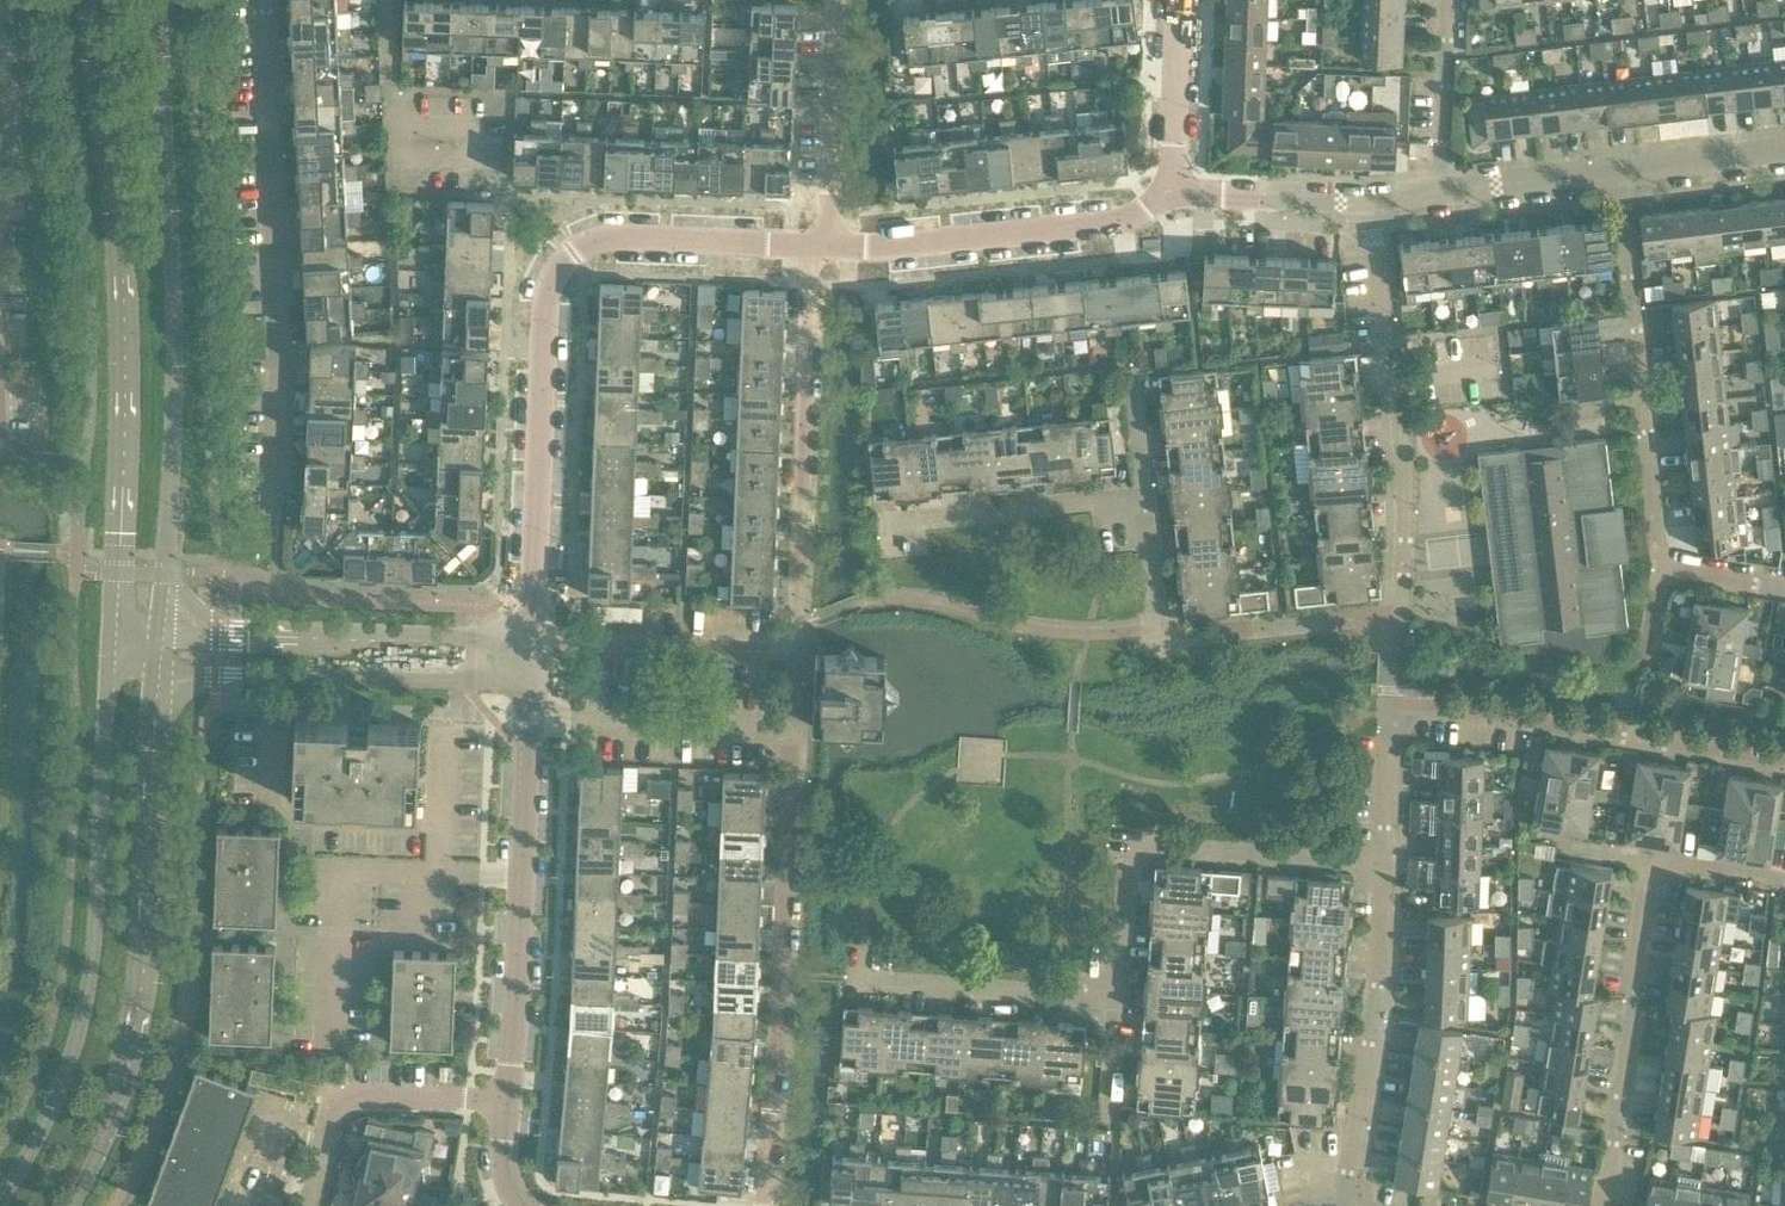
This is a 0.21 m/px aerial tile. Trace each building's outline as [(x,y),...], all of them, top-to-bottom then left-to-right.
[(291,13),(337,11),(336,0),(290,0),(291,13)] [(1041,2),(1046,48),(1048,61),(1071,59),(1064,0),(1063,0),(1041,2)] [(1071,59),(1093,56),(1092,43),(1087,0),(1064,0),(1071,59)] [(1092,43),(1107,41),(1108,55),(1116,54),(1110,0),(1087,0),(1092,43)] [(1116,54),(1124,53),(1122,40),(1139,38),(1135,0),(1110,0),(1116,54)] [(1227,15),(1267,17),(1268,0),(1228,0),(1227,15)] [(1364,11),(1404,13),(1404,0),(1364,0),(1364,11)] [(1521,0),(1480,0),(1481,8),(1522,3),(1521,0)] [(1767,0),(1758,0),(1756,0),(1758,15),(1768,14),(1767,0)] [(1768,14),(1778,13),(1777,0),(1767,0),(1768,14)] [(412,48),(427,48),(429,2),(405,1),(402,61),(411,61),(412,48)] [(442,62),(449,63),(452,3),(429,2),(427,48),(442,49),(442,62)] [(1041,2),(1019,5),(1025,64),(1033,63),(1031,50),(1046,48),(1041,2)] [(458,50),(473,50),(475,4),(452,3),(449,63),(457,63),(458,50)] [(751,13),(751,28),(797,30),(798,6),(739,3),(738,12),(751,13)] [(487,64),(495,64),(498,5),(475,4),(473,50),(488,51),(487,64)] [(1728,4),(1718,5),(1720,20),(1730,19),(1728,4)] [(503,51),(519,52),(521,6),(498,5),(495,64),(503,65),(503,51)] [(1019,5),(996,7),(1001,53),(1016,51),(1017,64),(1025,64),(1019,5)] [(1720,20),(1718,5),(1708,6),(1709,21),(1720,20)] [(533,66),(541,66),(544,7),(521,6),(519,52),(534,53),(533,66)] [(549,53),(564,54),(566,8),(544,7),(541,66),(549,67),(549,53)] [(996,7),(973,10),(979,68),(987,68),(986,54),(1001,53),(996,7)] [(1307,12),(1307,19),(1316,19),(1317,7),(1307,7),(1307,12)] [(579,68),(587,68),(589,9),(566,8),(564,54),(580,55),(579,68)] [(595,55),(610,56),(612,10),(589,9),(587,68),(594,68),(595,55)] [(625,70),(633,70),(636,11),(612,10),(610,56),(626,56),(625,70)] [(973,10),(950,12),(955,58),(970,56),(972,69),(979,68),(973,10)] [(1679,10),(1669,11),(1671,26),(1681,25),(1679,10)] [(291,13),(292,36),(351,33),(350,11),(337,11),(291,13)] [(641,57),(657,58),(659,12),(636,11),(633,70),(641,70),(641,57)] [(1364,11),(1363,35),(1403,37),(1404,13),(1364,11)] [(1671,26),(1669,11),(1659,12),(1661,27),(1671,26)] [(671,72),(679,72),(681,13),(659,12),(657,58),(672,58),(671,72)] [(950,12),(927,14),(934,73),(942,72),(940,59),(955,58),(950,12)] [(681,13),(679,72),(687,72),(687,59),(704,60),(706,14),(681,13)] [(934,73),(927,14),(903,17),(908,63),(925,61),(926,74),(934,73)] [(1227,15),(1226,40),(1266,41),(1267,17),(1227,15)] [(1631,15),(1621,17),(1623,32),(1633,30),(1631,15)] [(1623,32),(1621,17),(1611,18),(1613,33),(1623,32)] [(1316,19),(1307,19),(1307,20),(1295,19),(1294,33),(1306,33),(1306,31),(1316,31),(1316,19)] [(1583,21),(1573,22),(1575,37),(1585,36),(1583,21)] [(1575,37),(1573,22),(1563,24),(1565,39),(1575,37)] [(1323,23),(1323,34),(1338,34),(1338,24),(1323,23)] [(1755,23),(1745,24),(1747,39),(1757,38),(1755,23)] [(1747,39),(1745,24),(1735,25),(1737,41),(1747,39)] [(1535,27),(1525,28),(1527,43),(1537,42),(1535,27)] [(737,43),(737,50),(796,53),(797,30),(751,28),(750,43),(737,43)] [(1527,43),(1525,28),(1515,29),(1516,44),(1527,43)] [(1707,29),(1696,30),(1698,45),(1708,44),(1707,29)] [(1698,45),(1696,30),(1686,31),(1688,46),(1698,45)] [(292,36),(293,59),(339,57),(338,42),(352,41),(351,33),(292,36)] [(1338,34),(1323,34),(1322,44),(1338,45),(1338,34)] [(1403,37),(1363,35),(1361,61),(1402,62),(1403,37)] [(1658,35),(1648,36),(1650,51),(1660,50),(1658,35)] [(1650,51),(1648,36),(1638,37),(1640,52),(1650,51)] [(1226,40),(1225,64),(1265,65),(1266,41),(1226,40)] [(1610,40),(1600,42),(1601,57),(1612,55),(1610,40)] [(1601,57),(1600,42),(1589,43),(1591,58),(1601,57)] [(1562,46),(1552,47),(1554,62),(1564,61),(1562,46)] [(1554,62),(1552,47),(1542,48),(1543,64),(1554,62)] [(737,50),(712,49),(712,57),(736,58),(737,50)] [(750,59),(749,74),(795,76),(796,53),(737,50),(736,58),(750,59)] [(1513,52),(1503,53),(1505,68),(1515,67),(1513,52)] [(1505,68),(1503,53),(1493,54),(1495,69),(1505,68)] [(293,59),(294,82),(353,79),(353,71),(340,72),(339,57),(293,59)] [(1290,67),(1302,67),(1303,58),(1290,57),(1290,67)] [(1303,58),(1302,67),(1314,68),(1315,58),(1303,58)] [(1774,61),(1779,101),(1784,100),(1784,59),(1774,61)] [(1774,61),(1750,64),(1754,104),(1779,101),(1774,61)] [(1225,64),(1224,88),(1264,90),(1265,65),(1225,64)] [(1750,64),(1725,67),(1730,106),(1754,104),(1750,64)] [(1725,67),(1701,70),(1706,109),(1730,106),(1725,67)] [(1701,70),(1677,72),(1682,112),(1706,109),(1701,70)] [(1325,72),(1324,85),(1334,85),(1334,73),(1325,72)] [(1677,72),(1653,75),(1658,115),(1682,112),(1677,72)] [(795,76),(749,74),(748,89),(735,88),(735,97),(794,100),(795,76)] [(1361,84),(1373,84),(1374,74),(1361,74),(1361,84)] [(1374,74),(1373,84),(1385,84),(1386,75),(1374,74)] [(1653,75),(1629,78),(1633,118),(1658,115),(1653,75)] [(1629,78),(1605,81),(1609,121),(1633,118),(1629,78)] [(294,82),(295,105),(355,102),(353,79),(294,82)] [(1605,81),(1580,84),(1585,124),(1609,121),(1605,81)] [(1580,84),(1556,87),(1561,127),(1585,124),(1580,84)] [(1334,85),(1324,85),(1324,97),(1333,97),(1334,85)] [(1556,87),(1532,90),(1537,130),(1561,127),(1556,87)] [(1229,131),(1239,141),(1263,119),(1264,90),(1224,88),(1223,113),(1230,114),(1229,131)] [(1532,90),(1508,93),(1513,133),(1537,130),(1532,90)] [(1513,133),(1508,93),(1467,98),(1473,147),(1489,145),(1488,136),(1513,133)] [(295,105),(297,128),(356,125),(355,102),(295,105)] [(1106,109),(1098,110),(1104,169),(1128,166),(1124,121),(1107,122),(1106,109)] [(1321,162),(1346,163),(1348,112),(1344,112),(1341,110),(1330,109),(1327,111),(1323,111),(1323,122),(1321,162)] [(1092,124),(1077,126),(1082,171),(1104,169),(1098,110),(1090,111),(1092,124)] [(1346,163),(1370,164),(1372,112),(1348,111),(1348,112),(1346,163)] [(1372,112),(1370,164),(1395,165),(1397,113),(1372,112)] [(1060,114),(1052,115),(1059,174),(1082,171),(1077,126),(1062,127),(1060,114)] [(1046,129),(1031,131),(1036,176),(1059,174),(1052,115),(1045,116),(1046,129)] [(1015,119),(1007,120),(1013,179),(1036,176),(1031,131),(1016,132),(1015,119)] [(1272,160),(1297,161),(1299,121),(1263,119),(1239,141),(1249,152),(1272,153),(1272,160)] [(512,178),(537,179),(539,120),(531,120),(531,133),(514,132),(512,178)] [(537,179),(560,180),(561,134),(562,121),(539,120),(537,179)] [(1001,134),(986,135),(991,181),(1013,179),(1007,120),(999,121),(1001,134)] [(1297,161),(1321,162),(1323,122),(1299,121),(1297,161)] [(560,180),(583,181),(585,122),(577,122),(576,135),(561,134),(560,180)] [(583,181),(606,182),(607,136),(592,135),(592,122),(585,122),(583,181)] [(984,122),(961,125),(968,183),(991,181),(986,135),(984,122)] [(606,182),(628,183),(630,124),(623,124),(622,137),(607,136),(606,182)] [(628,183),(651,184),(653,138),(638,137),(638,124),(630,124),(628,183)] [(297,128),(298,151),(344,148),(343,133),(356,132),(356,125),(297,128)] [(653,138),(651,184),(674,185),(676,126),(653,125),(653,138)] [(939,127),(940,140),(945,186),(968,183),(961,125),(939,127)] [(674,185),(697,186),(699,140),(683,139),(684,126),(676,126),(674,185)] [(697,186),(721,187),(723,128),(699,127),(699,140),(697,186)] [(939,127),(916,130),(922,188),(945,186),(940,140),(939,127)] [(721,187),(743,188),(745,142),(746,129),(723,128),(721,187)] [(743,188),(766,189),(768,130),(761,129),(760,142),(745,142),(743,188)] [(768,130),(766,189),(790,190),(792,144),(776,143),(776,130),(768,130)] [(922,188),(916,130),(908,130),(910,144),(893,146),(898,191),(922,188)] [(1410,141),(1410,153),(1427,154),(1427,142),(1410,141)] [(298,151),(299,174),(358,171),(358,163),(344,163),(344,148),(298,151)] [(299,174),(300,196),(331,195),(346,194),(345,179),(358,178),(358,171),(299,174)] [(300,196),(301,219),(360,216),(360,208),(347,209),(346,194),(331,195),(300,196)] [(1762,201),(1767,244),(1784,242),(1784,199),(1762,201)] [(1762,201),(1738,204),(1742,247),(1767,244),(1762,201)] [(435,217),(435,225),(494,228),(495,203),(449,202),(448,218),(435,217)] [(1738,204),(1713,207),(1719,250),(1742,247),(1738,204)] [(1713,207),(1689,210),(1694,253),(1696,264),(1720,261),(1719,250),(1713,207)] [(1689,210),(1665,213),(1670,255),(1694,253),(1689,210)] [(399,223),(413,223),(413,213),(399,213),(399,223)] [(1670,255),(1665,213),(1640,216),(1645,259),(1670,255)] [(301,219),(302,242),(348,240),(347,224),(361,224),(360,216),(301,219)] [(1607,220),(1584,223),(1590,281),(1598,281),(1597,267),(1613,265),(1607,220)] [(1584,223),(1561,225),(1566,271),(1581,269),(1583,282),(1590,281),(1584,223)] [(448,233),(447,248),(493,251),(494,228),(435,225),(434,233),(448,233)] [(1561,225),(1538,228),(1545,287),(1553,286),(1551,273),(1566,271),(1561,225)] [(1538,228),(1515,231),(1521,276),(1536,275),(1537,288),(1545,287),(1538,228)] [(1515,231),(1492,233),(1499,292),(1507,291),(1506,278),(1521,276),(1515,231)] [(1492,233),(1470,236),(1475,282),(1490,280),(1492,293),(1499,292),(1492,233)] [(1470,236),(1447,239),(1454,298),(1462,297),(1460,284),(1475,282),(1470,236)] [(1447,239),(1424,242),(1430,287),(1445,285),(1446,299),(1454,298),(1447,239)] [(302,242),(304,266),(363,263),(362,255),(349,255),(348,240),(302,242)] [(1430,287),(1424,242),(1400,244),(1407,303),(1416,302),(1415,289),(1430,287)] [(433,263),(433,271),(492,273),(493,251),(447,248),(446,264),(433,263)] [(1213,299),(1230,299),(1232,256),(1205,255),(1203,311),(1212,311),(1213,299)] [(1247,313),(1255,313),(1258,257),(1232,256),(1230,299),(1247,300),(1247,313)] [(1264,301),(1282,301),(1283,258),(1258,257),(1255,313),(1264,314),(1264,301)] [(1298,315),(1307,315),(1308,259),(1283,258),(1282,301),(1299,302),(1298,315)] [(1308,259),(1307,315),(1334,316),(1336,260),(1308,259)] [(304,266),(305,288),(351,286),(350,271),(363,270),(363,263),(304,266)] [(1780,267),(1770,268),(1772,283),(1782,282),(1780,267)] [(1772,283),(1770,268),(1760,269),(1762,284),(1772,283)] [(1186,270),(1159,273),(1165,329),(1173,328),(1172,315),(1190,313),(1186,270)] [(446,279),(445,294),(491,296),(492,273),(433,271),(432,278),(446,279)] [(1159,273),(1133,276),(1138,319),(1155,317),(1157,330),(1165,329),(1159,273)] [(1732,275),(1722,277),(1724,292),(1734,291),(1732,275)] [(1133,276),(1108,279),(1114,334),(1122,334),(1121,321),(1138,319),(1133,276)] [(1724,292),(1722,277),(1712,278),(1713,293),(1724,292)] [(1108,279),(1082,281),(1087,324),(1104,322),(1105,335),(1114,334),(1108,279)] [(1082,281),(1056,284),(1063,340),(1088,337),(1087,324),(1082,281)] [(1684,281),(1673,282),(1675,297),(1685,296),(1684,281)] [(1675,297),(1673,282),(1663,283),(1665,298),(1675,297)] [(601,284),(599,311),(642,312),(643,306),(643,286),(601,284)] [(1056,284),(1030,287),(1035,330),(1053,328),(1054,341),(1063,340),(1056,284)] [(305,288),(306,311),(365,308),(365,301),(351,301),(351,286),(305,288)] [(1030,287),(1005,290),(1011,345),(1019,345),(1018,332),(1035,330),(1030,287)] [(743,290),(742,316),(785,318),(786,291),(743,290)] [(1005,290),(979,293),(984,335),(1001,333),(1002,346),(1011,345),(1005,290)] [(979,293),(953,295),(959,351),(968,350),(966,337),(984,335),(979,293)] [(431,309),(431,317),(490,319),(491,296),(445,294),(444,309),(431,309)] [(953,295),(928,298),(932,341),(950,339),(951,352),(959,351),(953,295)] [(928,298),(902,301),(908,356),(916,356),(915,343),(932,341),(928,298)] [(1672,304),(1675,330),(1718,325),(1715,300),(1672,304)] [(908,356),(902,301),(875,304),(881,357),(899,355),(901,368),(909,367),(908,356)] [(698,304),(697,315),(713,315),(713,305),(698,304)] [(599,311),(598,336),(641,338),(642,318),(654,319),(655,307),(643,306),(642,312),(599,311)] [(655,307),(654,319),(667,319),(667,307),(655,307)] [(365,308),(306,311),(307,335),(353,333),(352,317),(365,316),(365,308)] [(1741,313),(1742,323),(1757,321),(1756,311),(1741,313)] [(713,315),(697,315),(697,325),(712,325),(713,315)] [(742,316),(741,342),(784,344),(785,318),(742,316)] [(490,319),(431,317),(431,324),(444,325),(443,341),(489,343),(490,319)] [(1553,341),(1540,342),(1541,350),(1600,343),(1597,319),(1551,324),(1553,341)] [(1757,321),(1742,323),(1743,333),(1758,331),(1757,321)] [(1675,330),(1678,354),(1720,349),(1718,325),(1675,330)] [(598,336),(597,362),(640,364),(640,358),(641,338),(598,336)] [(741,342),(740,368),(783,370),(784,344),(741,342)] [(311,343),(310,367),(369,370),(370,362),(356,361),(357,345),(311,343)] [(1600,343),(1541,350),(1542,358),(1555,356),(1557,371),(1602,366),(1600,343)] [(429,364),(429,372),(488,374),(489,350),(443,348),(442,365),(429,364)] [(1678,354),(1680,378),(1723,373),(1720,349),(1678,354)] [(1299,360),(1303,401),(1360,395),(1357,368),(1346,370),(1344,355),(1299,360)] [(696,356),(695,366),(711,367),(711,356),(696,356)] [(597,362),(596,388),(639,390),(640,370),(652,371),(653,358),(640,358),(640,364),(597,362)] [(653,358),(652,371),(665,371),(665,359),(653,358)] [(1746,361),(1747,371),(1762,370),(1761,359),(1746,361)] [(711,367),(695,366),(695,376),(710,377),(711,367)] [(1602,366),(1557,371),(1558,386),(1545,388),(1546,397),(1605,390),(1602,366)] [(310,367),(309,390),(355,392),(356,377),(369,377),(369,370),(310,367)] [(740,368),(739,394),(782,395),(783,370),(740,368)] [(1160,389),(1163,416),(1220,410),(1216,369),(1170,374),(1172,388),(1160,389)] [(1762,370),(1747,371),(1748,382),(1764,380),(1762,370)] [(442,380),(441,395),(487,397),(488,374),(429,372),(428,380),(442,380)] [(1680,378),(1683,402),(1726,398),(1723,373),(1680,378)] [(1262,380),(1265,404),(1278,402),(1276,379),(1262,380)] [(596,388),(595,414),(638,415),(638,409),(639,390),(596,388)] [(309,390),(308,413),(368,415),(368,408),(355,407),(355,392),(309,390)] [(739,394),(738,419),(781,421),(782,395),(739,394)] [(427,411),(427,418),(486,420),(487,397),(441,395),(440,410),(427,410),(427,411)] [(1303,401),(1307,441),(1353,436),(1352,423),(1363,422),(1360,395),(1303,401)] [(1683,402),(1686,427),(1728,422),(1726,398),(1683,402)] [(1108,416),(1069,420),(1075,477),(1102,474),(1101,463),(1115,462),(1114,452),(1126,451),(1121,403),(1107,405),(1108,416)] [(694,407),(693,418),(708,418),(709,408),(694,407)] [(1258,407),(1239,409),(1241,422),(1259,420),(1258,407)] [(1751,410),(1752,420),(1768,418),(1767,408),(1751,410)] [(595,414),(594,440),(637,441),(638,422),(650,422),(651,410),(638,409),(638,415),(595,414)] [(651,410),(650,422),(663,423),(663,410),(651,410)] [(1177,442),(1179,455),(1224,450),(1220,410),(1163,416),(1166,443),(1177,442)] [(308,413),(308,436),(353,438),(354,423),(367,423),(368,415),(308,413)] [(440,426),(439,441),(485,443),(486,420),(427,418),(416,417),(416,418),(410,417),(410,425),(440,426)] [(708,418),(693,418),(693,428),(708,429),(708,418)] [(1768,418),(1752,420),(1754,430),(1769,428),(1768,418)] [(738,419),(737,445),(780,447),(781,421),(738,419)] [(1069,420),(1029,425),(1034,470),(1047,469),(1048,480),(1075,477),(1069,420)] [(1686,427),(1688,451),(1731,447),(1728,422),(1686,427)] [(1029,425),(989,429),(996,486),(1022,483),(1021,472),(1034,470),(1029,425)] [(989,429),(950,433),(955,479),(968,477),(969,489),(996,486),(989,429)] [(950,433),(910,437),(916,494),(943,491),(942,480),(955,479),(950,433)] [(308,436),(307,459),(366,461),(366,453),(353,453),(353,438),(308,436)] [(1307,441),(1312,481),(1369,475),(1366,448),(1354,449),(1353,436),(1307,441)] [(910,437),(869,441),(874,487),(887,486),(888,497),(916,494),(910,437)] [(1520,448),(1478,453),(1501,643),(1519,641),(1520,647),(1613,662),(1609,630),(1628,628),(1620,559),(1628,558),(1622,506),(1613,507),(1605,438),(1563,443),(1520,448)] [(594,440),(593,466),(636,467),(636,461),(637,441),(594,440)] [(425,456),(425,463),(484,466),(485,443),(439,441),(439,456),(425,456)] [(737,445),(736,472),(779,473),(780,447),(737,445)] [(1688,451),(1691,476),(1734,471),(1741,470),(1738,446),(1731,447),(1688,451)] [(1169,469),(1172,496),(1229,490),(1224,450),(1179,455),(1180,468),(1169,469)] [(1757,458),(1758,469),(1773,467),(1772,457),(1757,458)] [(307,459),(306,482),(351,484),(352,468),(365,469),(366,461),(307,459)] [(691,459),(691,470),(706,470),(707,460),(691,459)] [(593,466),(592,492),(635,493),(636,474),(648,474),(649,462),(636,461),(636,467),(593,466)] [(649,462),(648,474),(660,475),(661,462),(649,462)] [(438,472),(437,487),(483,489),(484,466),(425,463),(425,471),(438,472)] [(1773,467),(1758,469),(1759,479),(1774,477),(1773,467)] [(706,470),(691,470),(690,480),(706,481),(706,470)] [(1691,476),(1693,500),(1736,495),(1734,471),(1691,476)] [(736,472),(735,497),(778,499),(779,473),(736,472)] [(1312,481),(1316,521),(1362,516),(1360,503),(1372,502),(1369,475),(1312,481)] [(306,482),(305,505),(351,507),(360,517),(368,510),(358,499),(351,499),(351,484),(306,482)] [(426,519),(436,510),(482,512),(483,489),(437,487),(437,502),(430,502),(419,512),(426,519)] [(1186,522),(1187,535),(1233,530),(1229,490),(1172,496),(1175,523),(1186,522)] [(592,492),(591,517),(634,519),(634,513),(635,493),(592,492)] [(1693,500),(1696,524),(1746,519),(1744,494),(1736,495),(1693,500)] [(735,497),(734,523),(777,525),(778,499),(735,497)] [(314,529),(329,546),(360,517),(351,507),(305,505),(304,529),(314,529)] [(1762,507),(1763,517),(1778,515),(1777,505),(1762,507)] [(368,573),(391,574),(393,528),(377,528),(378,520),(368,510),(360,517),(370,527),(368,573)] [(436,510),(426,519),(455,551),(471,535),(481,536),(482,512),(436,510)] [(689,511),(689,521),(704,522),(704,512),(689,511)] [(391,574),(414,575),(416,529),(426,519),(419,512),(408,522),(408,529),(393,528),(391,574)] [(591,517),(590,543),(633,545),(634,525),(646,526),(647,513),(634,513),(634,519),(591,517)] [(647,513),(646,526),(658,526),(659,514),(647,513)] [(1778,515),(1763,517),(1764,527),(1779,526),(1778,515)] [(1316,521),(1320,561),(1377,555),(1374,528),(1363,529),(1362,516),(1316,521)] [(344,572),(368,573),(370,527),(360,517),(329,546),(344,562),(344,572)] [(416,529),(414,575),(438,576),(438,566),(455,551),(426,519),(416,529)] [(1746,519),(1696,524),(1699,549),(1749,544),(1746,519)] [(704,522),(689,521),(688,532),(704,532),(704,522)] [(734,523),(732,549),(775,551),(777,525),(734,523)] [(1177,549),(1180,576),(1237,570),(1233,530),(1187,535),(1189,548),(1177,549)] [(590,543),(589,569),(632,570),(632,564),(633,545),(590,543)] [(732,549),(731,575),(774,576),(775,551),(732,549)] [(1377,555),(1320,561),(1323,582),(1285,586),(1287,606),(1370,597),(1369,583),(1380,582),(1377,555)] [(687,562),(687,573),(702,573),(702,563),(687,562)] [(632,570),(589,569),(588,596),(631,597),(632,576),(644,577),(644,565),(632,564),(632,570)] [(657,565),(644,565),(644,577),(656,578),(657,565)] [(1237,570),(1180,576),(1183,603),(1195,601),(1196,616),(1279,607),(1277,587),(1239,591),(1237,570)] [(702,573),(687,573),(686,583),(701,584),(702,573)] [(774,576),(731,575),(730,602),(773,603),(774,576)] [(1688,639),(1714,643),(1721,604),(1694,600),(1689,634),(1679,632),(1678,642),(1687,644),(1688,639)] [(1721,604),(1714,643),(1741,648),(1740,653),(1750,654),(1751,644),(1742,642),(1747,609),(1721,604)] [(1667,641),(1678,642),(1679,632),(1669,630),(1667,641)] [(1682,678),(1708,682),(1714,643),(1688,639),(1687,644),(1682,678)] [(1714,643),(1708,682),(1706,696),(1720,698),(1720,696),(1732,698),(1740,653),(1741,648),(1714,643)] [(1761,646),(1751,644),(1750,654),(1760,656),(1761,646)] [(1784,660),(1784,656),(1784,650),(1776,648),(1774,658),(1784,660)] [(802,683),(801,698),(813,698),(812,726),(883,729),(887,658),(815,655),(814,683),(802,683)] [(293,801),(418,806),(421,723),(369,721),(369,726),(348,725),(348,720),(296,718),(293,801)] [(1540,784),(1566,788),(1572,749),(1546,745),(1541,779),(1531,777),(1529,787),(1539,789),(1540,784)] [(1566,788),(1592,793),(1591,798),(1601,799),(1603,789),(1593,787),(1599,754),(1572,749),(1566,788)] [(1440,772),(1440,787),(1483,788),(1484,759),(1414,756),(1413,771),(1440,772)] [(1631,799),(1658,803),(1664,764),(1638,760),(1632,794),(1623,792),(1621,802),(1631,804),(1631,799)] [(1658,803),(1684,808),(1683,813),(1693,814),(1695,804),(1685,802),(1690,769),(1664,764),(1658,803)] [(581,767),(580,794),(623,796),(623,790),(624,769),(581,767)] [(723,773),(722,800),(765,802),(766,775),(723,773)] [(1519,786),(1529,787),(1531,777),(1521,775),(1519,786)] [(1723,814),(1749,818),(1756,779),(1729,775),(1724,809),(1714,807),(1712,817),(1722,819),(1723,814)] [(671,780),(648,779),(648,791),(647,796),(670,797),(671,780)] [(1776,823),(1775,828),(1784,829),(1784,827),(1784,819),(1776,817),(1782,784),(1756,779),(1749,818),(1776,823)] [(1533,823),(1560,827),(1566,788),(1540,784),(1539,789),(1533,823)] [(1412,800),(1411,814),(1482,817),(1493,817),(1494,789),(1483,788),(1440,787),(1439,801),(1412,800)] [(678,788),(677,798),(693,799),(693,789),(678,788)] [(1586,832),(1591,798),(1592,793),(1566,788),(1560,827),(1586,832)] [(1601,799),(1611,801),(1613,790),(1603,789),(1601,799)] [(580,794),(579,820),(622,822),(622,802),(635,803),(635,791),(623,790),(623,796),(580,794)] [(1611,801),(1621,802),(1623,792),(1613,790),(1611,801)] [(648,791),(635,791),(635,803),(647,803),(647,796),(648,791)] [(693,799),(677,798),(677,809),(692,809),(693,799)] [(1625,838),(1651,842),(1658,803),(1631,799),(1631,804),(1625,838)] [(722,800),(721,826),(764,827),(765,802),(722,800)] [(1678,847),(1683,813),(1684,808),(1658,803),(1651,842),(1678,847)] [(1693,814),(1703,816),(1704,806),(1695,804),(1693,814)] [(1703,816),(1712,817),(1714,807),(1704,806),(1703,816)] [(1438,830),(1437,844),(1480,846),(1482,817),(1411,814),(1411,829),(1438,830)] [(1717,853),(1743,857),(1749,818),(1723,814),(1722,819),(1717,853)] [(1769,862),(1775,828),(1776,823),(1749,818),(1743,857),(1769,862)] [(579,820),(578,846),(621,848),(621,842),(622,822),(579,820)] [(214,919),(277,922),(281,829),(218,826),(214,919)] [(721,826),(720,851),(763,853),(764,827),(721,826)] [(676,840),(675,850),(691,851),(691,840),(676,840)] [(578,846),(577,871),(620,873),(620,854),(633,854),(633,842),(621,842),(621,848),(578,846)] [(633,842),(633,854),(645,855),(645,843),(633,842)] [(1410,857),(1409,872),(1479,874),(1480,846),(1437,844),(1437,858),(1410,857)] [(691,851),(675,850),(675,860),(690,861),(691,851)] [(720,851),(719,877),(762,879),(763,853),(720,851)] [(1557,866),(1553,891),(1607,900),(1611,875),(1557,866)] [(1154,880),(1152,907),(1209,912),(1211,890),(1249,893),(1251,873),(1167,867),(1166,881),(1154,880)] [(577,871),(576,897),(618,899),(619,893),(620,873),(577,871)] [(1479,874),(1409,872),(1409,886),(1436,887),(1435,902),(1490,904),(1491,875),(1479,874)] [(1295,897),(1293,918),(1350,922),(1352,896),(1341,895),(1342,880),(1258,874),(1256,894),(1295,897)] [(719,877),(718,903),(761,905),(762,879),(719,877)] [(1518,877),(1518,888),(1534,888),(1534,878),(1518,877)] [(1687,887),(1682,912),(1725,919),(1737,921),(1741,896),(1687,887)] [(1534,888),(1518,888),(1518,898),(1533,898),(1534,888)] [(674,891),(673,901),(689,902),(689,892),(674,891)] [(1549,915),(1561,917),(1603,924),(1607,900),(1553,891),(1549,915)] [(576,897),(574,923),(617,925),(618,905),(631,906),(631,894),(619,893),(618,899),(576,897)] [(631,894),(631,906),(643,906),(643,894),(631,894)] [(689,902),(673,901),(673,912),(688,912),(689,902)] [(718,903),(717,929),(760,930),(761,905),(718,903)] [(1162,935),(1161,948),(1206,952),(1209,912),(1152,907),(1150,934),(1162,935)] [(1682,912),(1679,936),(1721,943),(1725,919),(1682,912)] [(1751,913),(1750,924),(1765,925),(1766,915),(1751,913)] [(1429,916),(1428,942),(1470,944),(1472,918),(1429,916)] [(1561,917),(1557,941),(1599,948),(1603,924),(1561,917)] [(1293,918),(1290,958),(1335,962),(1336,949),(1348,949),(1350,922),(1293,918)] [(574,923),(573,949),(616,951),(617,945),(617,925),(574,923)] [(1765,925),(1750,924),(1748,934),(1764,936),(1765,925)] [(1518,927),(1518,937),(1533,937),(1533,927),(1518,927)] [(717,929),(716,954),(759,956),(760,930),(717,929)] [(1495,934),(1495,945),(1510,945),(1511,935),(1495,934)] [(1679,936),(1675,960),(1717,967),(1721,943),(1679,936)] [(1533,937),(1518,937),(1518,947),(1533,948),(1533,937)] [(1541,963),(1553,965),(1595,972),(1599,948),(1557,941),(1545,939),(1541,963)] [(1225,953),(1244,954),(1245,942),(1226,941),(1225,953)] [(1428,942),(1427,966),(1469,968),(1470,944),(1428,942)] [(213,943),(209,1036),(272,1039),(276,946),(213,943)] [(672,943),(671,953),(687,953),(687,943),(672,943)] [(573,949),(572,974),(615,976),(616,957),(628,957),(629,945),(617,945),(616,951),(573,949)] [(629,945),(628,957),(641,958),(641,946),(629,945)] [(1510,945),(1495,945),(1495,955),(1510,955),(1510,945)] [(1148,960),(1146,987),(1203,992),(1206,952),(1161,948),(1160,961),(1148,960)] [(394,950),(390,1043),(453,1046),(457,953),(394,950)] [(687,953),(671,953),(671,963),(686,964),(687,953)] [(716,954),(715,980),(758,982),(759,956),(716,954)] [(1290,958),(1287,998),(1344,1002),(1346,975),(1334,975),(1335,962),(1290,958)] [(1675,960),(1671,984),(1713,991),(1717,967),(1675,960)] [(1745,962),(1744,972),(1759,974),(1760,964),(1745,962)] [(1549,990),(1556,991),(1556,990),(1591,996),(1591,995),(1595,972),(1553,965),(1549,990)] [(1427,966),(1425,991),(1468,992),(1469,968),(1427,966)] [(1759,974),(1744,972),(1743,982),(1758,984),(1759,974)] [(572,974),(571,1000),(614,1002),(614,996),(615,976),(572,974)] [(1517,976),(1517,987),(1533,987),(1533,977),(1517,976)] [(715,980),(714,1006),(757,1008),(758,982),(715,980)] [(1495,984),(1495,994),(1510,994),(1510,984),(1495,984)] [(1667,1009),(1674,1010),(1709,1015),(1713,991),(1671,984),(1667,1009)] [(1156,1015),(1155,1028),(1200,1032),(1203,992),(1146,987),(1144,1014),(1156,1015)] [(1533,987),(1517,987),(1517,997),(1532,997),(1533,987)] [(1556,991),(1552,1015),(1594,1022),(1599,997),(1591,995),(1591,996),(1556,990),(1556,991)] [(1468,992),(1425,991),(1424,1016),(1479,1018),(1480,993),(1468,992)] [(670,994),(669,1004),(684,1005),(685,995),(670,994)] [(1510,994),(1495,994),(1495,1004),(1510,1004),(1510,994)] [(571,1000),(570,1026),(613,1029),(614,1008),(626,1009),(627,996),(614,996),(614,1002),(571,1000)] [(627,996),(626,1009),(639,1009),(639,997),(627,996)] [(1287,998),(1284,1038),(1329,1042),(1330,1028),(1342,1029),(1344,1002),(1287,998)] [(684,1005),(669,1004),(669,1015),(684,1015),(684,1005)] [(714,1006),(713,1032),(756,1035),(757,1008),(714,1006)] [(840,1064),(881,1067),(885,1010),(858,1008),(857,1019),(843,1018),(840,1064)] [(881,1067),(921,1070),(924,1024),(911,1023),(912,1012),(885,1010),(881,1067)] [(1674,1010),(1670,1034),(1712,1041),(1716,1015),(1709,1015),(1674,1010)] [(1738,1010),(1737,1020),(1752,1022),(1753,1012),(1738,1010)] [(921,1070),(961,1073),(965,1016),(938,1014),(937,1025),(924,1024),(921,1070)] [(1552,1015),(1548,1039),(1590,1046),(1594,1022),(1552,1015)] [(961,1073),(1001,1076),(1004,1030),(991,1029),(992,1018),(965,1016),(961,1073)] [(1001,1076),(1041,1079),(1045,1022),(1018,1020),(1017,1031),(1004,1030),(1001,1076)] [(1752,1022),(1737,1020),(1735,1030),(1750,1032),(1752,1022)] [(1045,1022),(1041,1079),(1082,1082),(1086,1037),(1071,1036),(1072,1024),(1045,1022)] [(1515,1023),(1513,1033),(1528,1035),(1530,1025),(1515,1023)] [(1420,1025),(1415,1052),(1458,1058),(1462,1032),(1420,1025)] [(570,1026),(568,1052),(611,1056),(611,1050),(613,1029),(570,1026)] [(1142,1040),(1140,1067),(1197,1072),(1200,1032),(1155,1028),(1154,1041),(1142,1040)] [(713,1032),(710,1058),(753,1062),(756,1035),(713,1032)] [(1528,1035),(1513,1033),(1512,1043),(1527,1045),(1528,1035)] [(1670,1034),(1666,1058),(1708,1065),(1712,1041),(1670,1034)] [(1284,1038),(1280,1078),(1338,1082),(1340,1055),(1328,1055),(1329,1042),(1284,1038)] [(1548,1039),(1544,1063),(1587,1070),(1590,1046),(1548,1039)] [(667,1043),(666,1054),(681,1055),(682,1045),(667,1043)] [(568,1052),(565,1078),(608,1082),(610,1063),(622,1065),(624,1051),(611,1050),(611,1056),(568,1052)] [(624,1051),(622,1065),(624,1065),(635,1066),(635,1059),(636,1052),(624,1051)] [(1415,1052),(1411,1077),(1454,1084),(1458,1058),(1415,1052)] [(1487,1053),(1485,1063),(1501,1066),(1502,1056),(1487,1053)] [(681,1055),(666,1054),(665,1064),(680,1065),(681,1055)] [(710,1058),(708,1083),(751,1087),(753,1062),(710,1058)] [(1507,1071),(1505,1081),(1520,1084),(1522,1074),(1521,1073),(1523,1060),(1509,1058),(1506,1071),(1507,1071)] [(1666,1058),(1662,1082),(1704,1089),(1708,1065),(1666,1058)] [(1730,1058),(1729,1068),(1744,1071),(1745,1061),(1730,1058)] [(1501,1066),(1485,1063),(1484,1073),(1499,1076),(1501,1066)] [(1544,1063),(1540,1087),(1583,1094),(1587,1070),(1544,1063)] [(160,1205),(213,1205),(256,1087),(197,1065),(147,1201),(160,1205)] [(441,1066),(440,1080),(452,1080),(452,1066),(441,1066)] [(1197,1072),(1140,1067),(1138,1094),(1149,1095),(1148,1109),(1194,1113),(1197,1072)] [(1744,1071),(1729,1068),(1727,1078),(1742,1081),(1744,1071)] [(250,1082),(268,1086),(270,1073),(252,1069),(250,1082)] [(1411,1077),(1407,1102),(1450,1109),(1454,1084),(1411,1077)] [(565,1078),(563,1103),(606,1107),(607,1101),(608,1082),(565,1078)] [(1338,1082),(1280,1078),(1277,1119),(1323,1123),(1324,1108),(1335,1109),(1338,1082)] [(312,1105),(317,1083),(299,1079),(295,1099),(312,1105)] [(1520,1084),(1505,1081),(1501,1107),(1516,1109),(1520,1084)] [(1662,1082),(1658,1106),(1700,1113),(1704,1089),(1662,1082)] [(708,1083),(706,1109),(749,1113),(751,1087),(708,1083)] [(1583,1094),(1540,1087),(1536,1112),(1578,1119),(1583,1094)] [(662,1095),(661,1105),(676,1106),(677,1096),(662,1095)] [(563,1103),(561,1129),(604,1133),(605,1114),(618,1115),(619,1102),(607,1101),(606,1107),(563,1103)] [(619,1102),(618,1115),(630,1116),(631,1103),(619,1102)] [(1407,1102),(1403,1128),(1446,1135),(1450,1109),(1407,1102)] [(1479,1104),(1477,1114),(1492,1116),(1494,1106),(1479,1104)] [(676,1106),(661,1105),(660,1115),(675,1117),(676,1106)] [(1700,1113),(1658,1106),(1654,1131),(1696,1138),(1700,1113)] [(1723,1106),(1721,1116),(1736,1119),(1738,1109),(1723,1106)] [(706,1109),(703,1135),(746,1139),(749,1113),(706,1109)] [(1492,1116),(1477,1114),(1476,1124),(1491,1127),(1492,1116)] [(1513,1131),(1523,1132),(1525,1117),(1515,1116),(1513,1131)] [(1736,1119),(1721,1116),(1719,1126),(1734,1129),(1736,1119)] [(1525,1117),(1523,1132),(1533,1134),(1535,1119),(1525,1117)] [(355,1168),(354,1170),(389,1178),(399,1133),(392,1132),(393,1127),(368,1122),(364,1137),(369,1138),(366,1150),(355,1168)] [(1560,1139),(1571,1140),(1573,1125),(1563,1123),(1560,1139)] [(1573,1125),(1571,1140),(1581,1142),(1583,1127),(1573,1125)] [(399,1133),(389,1178),(424,1185),(425,1183),(422,1163),(423,1155),(431,1157),(436,1133),(416,1128),(415,1132),(407,1130),(406,1135),(399,1133)] [(1403,1128),(1399,1153),(1442,1160),(1446,1135),(1403,1128)] [(561,1129),(558,1155),(601,1159),(602,1153),(604,1133),(561,1129)] [(1090,1129),(1089,1138),(1103,1139),(1113,1140),(1114,1131),(1090,1129)] [(703,1135),(701,1160),(744,1164),(746,1139),(703,1135)] [(1241,1135),(1233,1137),(1245,1195),(1269,1190),(1259,1145),(1243,1148),(1241,1135)] [(1228,1152),(1213,1155),(1222,1199),(1245,1195),(1233,1137),(1226,1139),(1228,1152)] [(1670,1156),(1680,1158),(1682,1143),(1672,1141),(1670,1156)] [(820,1199),(854,1202),(858,1143),(850,1142),(849,1155),(824,1153),(820,1199)] [(854,1202),(876,1203),(880,1158),(865,1157),(866,1143),(858,1143),(854,1202)] [(1682,1143),(1680,1158),(1690,1160),(1692,1145),(1682,1143)] [(1196,1145),(1188,1146),(1200,1204),(1222,1199),(1213,1155),(1198,1158),(1196,1145)] [(657,1146),(656,1156),(672,1158),(673,1147),(657,1146)] [(876,1203),(899,1205),(904,1146),(896,1146),(895,1159),(880,1158),(876,1203)] [(911,1205),(922,1205),(925,1161),(910,1160),(911,1147),(904,1146),(899,1205),(911,1205)] [(1168,1164),(1177,1205),(1190,1205),(1200,1204),(1188,1146),(1181,1148),(1183,1161),(1168,1164)] [(1720,1149),(1706,1147),(1704,1162),(1718,1164),(1720,1149)] [(949,1150),(942,1149),(941,1162),(925,1161),(922,1205),(945,1205),(949,1150)] [(1536,1203),(1556,1205),(1560,1205),(1567,1164),(1569,1153),(1545,1149),(1543,1160),(1536,1203)] [(1718,1164),(1728,1166),(1730,1151),(1720,1149),(1718,1164)] [(971,1165),(956,1164),(957,1150),(949,1150),(945,1205),(968,1205),(971,1165)] [(1730,1151),(1728,1166),(1738,1168),(1740,1153),(1730,1151)] [(1487,1195),(1512,1199),(1519,1156),(1494,1152),(1487,1195)] [(601,1159),(558,1155),(556,1182),(599,1186),(601,1165),(613,1166),(614,1154),(602,1153),(601,1159)] [(995,1153),(987,1153),(986,1166),(971,1165),(968,1205),(991,1205),(995,1153)] [(1017,1168),(1002,1167),(1003,1154),(995,1153),(991,1205),(1014,1205),(1017,1168)] [(1442,1160),(1399,1153),(1395,1180),(1437,1187),(1442,1160)] [(626,1155),(614,1154),(613,1166),(625,1167),(626,1155)] [(1143,1155),(1154,1205),(1177,1205),(1168,1164),(1154,1167),(1151,1154),(1143,1155)] [(1143,1155),(1136,1157),(1138,1170),(1122,1173),(1123,1176),(1117,1177),(1115,1205),(1154,1205),(1143,1155)] [(1471,1155),(1469,1165),(1484,1167),(1486,1157),(1471,1155)] [(672,1158),(656,1156),(655,1166),(671,1168),(672,1158)] [(1041,1157),(1034,1156),(1033,1170),(1017,1168),(1014,1205),(1038,1205),(1041,1157)] [(1512,1199),(1536,1203),(1543,1160),(1519,1156),(1512,1199)] [(1063,1172),(1048,1171),(1049,1157),(1041,1157),(1038,1205),(1061,1205),(1063,1172)] [(744,1164),(701,1160),(698,1187),(741,1191),(744,1164)] [(1087,1160),(1079,1160),(1078,1173),(1063,1172),(1061,1205),(1084,1205),(1087,1160)] [(1084,1205),(1108,1205),(1110,1176),(1094,1174),(1095,1161),(1087,1160),(1084,1205)] [(1560,1205),(1586,1205),(1592,1168),(1567,1164),(1560,1205)] [(1484,1167),(1469,1165),(1467,1175),(1482,1177),(1484,1167)] [(349,1205),(383,1205),(389,1178),(354,1170),(354,1172),(357,1193),(355,1202),(350,1201),(349,1205)] [(1700,1186),(1701,1178),(1677,1174),(1676,1182),(1672,1205),(1697,1205),(1700,1186)] [(383,1205),(412,1205),(424,1187),(424,1185),(389,1178),(383,1205)] [(1676,1182),(1651,1178),(1646,1205),(1672,1205),(1676,1182)] [(1724,1190),(1700,1186),(1697,1205),(1721,1205),(1724,1190)] [(1721,1205),(1747,1205),(1749,1194),(1724,1190),(1721,1205)]
